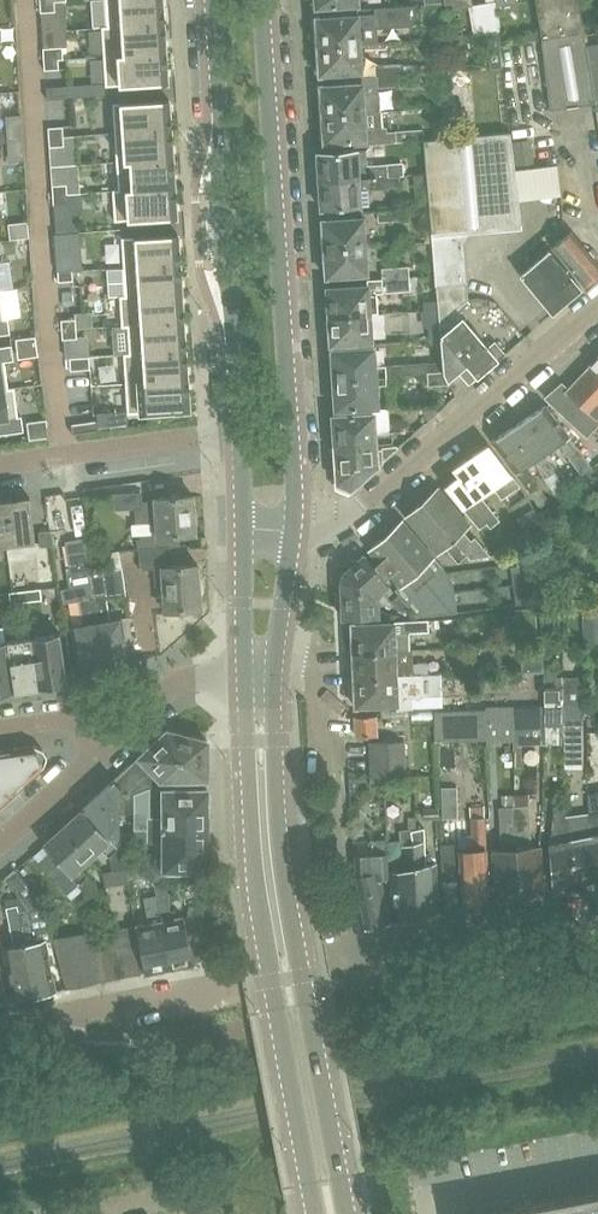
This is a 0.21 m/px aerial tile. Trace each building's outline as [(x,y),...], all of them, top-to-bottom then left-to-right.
[(107,26),(107,27),(163,23),(161,0),(105,0),(107,26)] [(445,4),(452,4),(453,9),(473,6),(472,0),(444,0),(445,4)] [(540,39),(584,33),(578,0),(534,0),(540,39)] [(54,1),(40,2),(40,12),(55,11),(54,1)] [(497,7),(497,2),(469,7),(473,34),(501,29),(501,26),(497,7)] [(316,32),(313,34),(314,41),(317,42),(317,46),(360,43),(378,42),(377,28),(411,26),(416,15),(415,5),(374,8),(375,13),(358,14),(330,16),(315,17),(316,20),(316,28),(316,32)] [(165,52),(165,50),(164,50),(163,23),(107,27),(107,26),(101,26),(103,56),(165,52)] [(594,96),(584,33),(540,39),(550,111),(595,106),(594,96)] [(317,50),(315,52),(315,58),(318,60),(318,64),(319,72),(319,74),(333,74),(361,72),(360,43),(317,46),(317,50)] [(586,46),(594,96),(597,98),(597,44),(586,46)] [(62,46),(43,48),(43,60),(58,59),(63,59),(62,46)] [(167,80),(166,80),(165,53),(165,52),(103,56),(105,86),(165,82),(165,83),(167,82),(167,80)] [(58,59),(43,60),(44,69),(58,69),(58,59)] [(403,63),(375,64),(376,74),(394,73),(403,73),(403,63)] [(321,99),(318,102),(319,109),(322,111),(322,114),(364,113),(379,112),(378,93),(377,87),(395,86),(394,73),(376,74),(376,75),(362,76),(362,83),(339,84),(320,85),(320,88),(321,96),(321,99)] [(168,101),(168,98),(166,98),(166,99),(112,102),(114,132),(170,129),(168,101)] [(319,120),(319,126),(323,129),(323,132),(324,140),(324,142),(338,141),(349,141),(349,146),(422,142),(421,129),(387,131),(386,126),(380,126),(379,112),(364,113),(322,114),(322,117),(319,120)] [(48,127),(49,137),(63,136),(62,126),(48,127)] [(172,158),(172,156),(171,156),(170,129),(114,132),(116,161),(172,158)] [(423,140),(431,233),(461,231),(522,225),(511,132),(423,140)] [(64,145),(63,136),(49,137),(49,146),(64,145)] [(531,139),(512,141),(515,165),(534,163),(531,139)] [(388,176),(400,175),(404,175),(403,163),(366,165),(365,149),(343,151),(317,153),(317,158),(315,160),(316,167),(318,170),(319,181),(388,176)] [(174,186),(174,185),(173,185),(172,159),(172,158),(116,161),(118,189),(118,190),(174,186)] [(368,190),(388,188),(401,188),(400,175),(388,176),(319,181),(320,192),(318,194),(318,201),(320,204),(321,209),(369,206),(368,190)] [(52,194),(67,193),(66,184),(52,185),(52,194)] [(174,217),(176,217),(176,214),(175,214),(174,188),(174,186),(118,190),(118,189),(112,189),(114,221),(174,217)] [(68,203),(67,193),(52,194),(53,204),(68,203)] [(394,220),(394,209),(377,210),(378,221),(394,220)] [(323,248),(365,245),(363,217),(341,219),(321,220),(322,234),(320,236),(321,243),(323,245),(323,248)] [(436,287),(466,284),(461,231),(431,233),(436,287)] [(80,232),(55,233),(57,257),(71,256),(72,270),(83,270),(80,232)] [(175,233),(121,237),(123,267),(179,263),(177,235),(177,233),(175,233)] [(553,248),(584,286),(597,275),(597,265),(571,233),(553,248)] [(367,274),(365,245),(323,248),(324,252),(321,254),(322,260),(324,263),(325,277),(345,276),(367,274)] [(519,276),(552,314),(580,290),(548,252),(519,276)] [(180,291),(179,263),(123,267),(125,295),(125,296),(181,292),(181,291),(180,291)] [(381,268),(381,278),(408,277),(408,267),(381,268)] [(72,270),(58,271),(58,281),(73,280),(72,270)] [(327,302),(325,304),(325,310),(328,313),(328,316),(370,313),(378,313),(376,292),(409,290),(408,277),(381,278),(368,279),(369,285),(326,288),(327,302)] [(466,284),(436,287),(437,300),(438,309),(441,339),(443,362),(444,372),(448,380),(457,372),(459,370),(471,383),(472,382),(498,361),(506,354),(495,341),(487,347),(456,310),(468,302),(466,284)] [(9,333),(7,318),(4,318),(0,289),(0,334),(9,333)] [(182,320),(181,293),(181,292),(125,296),(125,295),(119,295),(121,326),(127,326),(127,325),(183,321),(183,320),(182,320)] [(328,319),(326,322),(326,328),(329,330),(330,345),(372,342),(372,338),(385,337),(383,312),(378,313),(370,313),(328,316),(328,319)] [(61,329),(76,328),(75,318),(61,319),(61,329)] [(127,325),(127,326),(129,352),(129,353),(184,350),(182,322),(183,322),(183,321),(127,325)] [(76,328),(61,329),(62,339),(76,338),(76,328)] [(35,336),(15,338),(18,358),(38,356),(35,336)] [(8,389),(8,387),(4,361),(13,359),(11,344),(0,346),(0,390),(8,389)] [(331,353),(328,355),(329,363),(332,366),(332,369),(333,380),(398,375),(427,373),(426,363),(375,365),(374,347),(350,348),(331,349),(331,353)] [(123,353),(125,383),(187,379),(187,377),(186,377),(184,350),(129,353),(129,352),(123,353)] [(69,358),(70,370),(90,368),(89,356),(69,358)] [(587,371),(597,382),(597,359),(587,371)] [(587,371),(569,390),(563,384),(547,398),(587,436),(597,425),(597,382),(587,371)] [(334,406),(334,410),(378,407),(376,387),(399,386),(398,375),(333,380),(333,394),(331,396),(331,404),(334,406)] [(187,409),(189,409),(189,407),(188,407),(186,380),(187,380),(187,379),(125,383),(127,413),(187,409)] [(23,430),(21,415),(18,416),(14,387),(8,387),(8,389),(0,390),(0,434),(23,430)] [(428,421),(438,412),(435,403),(420,404),(428,421)] [(527,417),(550,449),(558,443),(580,475),(589,469),(545,405),(527,417)] [(351,414),(332,415),(334,443),(356,443),(356,447),(376,446),(376,443),(392,443),(391,430),(389,430),(372,431),(371,413),(351,414)] [(527,417),(510,429),(533,461),(543,478),(553,472),(542,454),(550,449),(527,417)] [(46,419),(27,422),(29,439),(49,436),(46,419)] [(96,420),(70,424),(72,434),(98,430),(96,420)] [(524,466),(532,461),(510,429),(492,441),(515,473),(516,472),(540,507),(548,501),(524,466)] [(376,447),(376,446),(356,447),(356,443),(334,443),(337,483),(350,489),(397,447),(396,446),(376,447)] [(487,444),(469,456),(492,488),(502,499),(518,486),(487,444)] [(498,520),(495,516),(480,496),(492,488),(469,456),(451,468),(457,477),(445,487),(462,508),(494,546),(503,542),(490,527),(498,520)] [(422,502),(466,554),(470,558),(490,555),(475,538),(471,541),(463,530),(469,525),(438,488),(422,502)] [(139,535),(140,548),(169,546),(180,546),(179,534),(195,533),(193,495),(153,498),(153,500),(142,501),(141,492),(111,493),(112,510),(137,508),(138,523),(153,522),(154,534),(139,535)] [(29,496),(1,500),(6,545),(8,561),(26,559),(25,552),(36,551),(35,542),(29,496)] [(422,502),(405,517),(436,553),(446,547),(458,561),(466,554),(422,502)] [(450,574),(435,557),(414,534),(402,520),(369,549),(402,586),(396,591),(399,594),(410,609),(416,615),(454,612),(450,574)] [(52,545),(50,530),(39,531),(40,541),(40,547),(52,545)] [(97,667),(99,666),(104,665),(103,664),(91,594),(90,574),(88,564),(85,549),(87,549),(85,537),(64,540),(69,566),(65,567),(68,587),(60,588),(62,602),(79,599),(80,600),(80,601),(84,625),(73,627),(78,655),(80,670),(97,667)] [(163,584),(164,610),(168,610),(168,614),(181,613),(181,610),(200,608),(197,564),(170,566),(169,546),(140,548),(141,569),(153,568),(154,585),(163,584)] [(410,609),(399,594),(391,600),(383,590),(389,584),(377,569),(365,553),(347,569),(377,602),(405,613),(410,609)] [(104,665),(112,664),(128,662),(135,660),(133,646),(128,617),(110,621),(106,599),(126,595),(122,569),(102,572),(90,574),(91,594),(103,664),(104,665)] [(343,572),(340,579),(342,617),(376,616),(377,602),(347,569),(343,572)] [(24,590),(26,601),(41,599),(40,588),(24,590)] [(24,590),(9,592),(9,597),(10,603),(26,601),(24,590)] [(583,628),(597,628),(597,599),(583,599),(583,628)] [(515,616),(516,632),(516,639),(536,638),(536,610),(515,611),(515,616)] [(352,648),(353,653),(395,652),(409,651),(409,632),(429,631),(428,621),(352,623),(352,637),(349,640),(350,646),(352,648)] [(39,687),(67,683),(59,632),(31,636),(39,687)] [(31,636),(6,640),(13,691),(39,687),(31,636)] [(13,691),(6,640),(0,641),(0,693),(13,691)] [(542,671),(542,649),(522,648),(522,671),(542,671)] [(353,667),(354,677),(426,674),(426,663),(413,663),(413,651),(409,651),(395,652),(353,653),(353,656),(350,658),(350,665),(353,667)] [(354,680),(351,682),(351,689),(354,691),(355,705),(396,704),(396,709),(442,708),(441,674),(426,674),(354,677),(354,680)] [(564,686),(564,743),(564,767),(582,767),(582,676),(564,677),(564,686)] [(564,743),(564,686),(544,686),(544,706),(544,743),(564,743)] [(515,739),(515,706),(486,706),(486,711),(488,739),(515,739)] [(544,706),(515,706),(515,739),(515,743),(544,743),(544,706)] [(486,711),(434,711),(434,739),(488,739),(486,711)] [(375,735),(374,715),(355,716),(356,736),(375,735)] [(180,780),(206,779),(207,779),(207,740),(166,730),(139,755),(117,775),(133,793),(150,787),(158,784),(180,785),(180,780)] [(369,741),(370,758),(405,757),(404,739),(369,741)] [(21,748),(0,751),(0,805),(23,784),(34,775),(43,767),(44,765),(46,758),(46,756),(44,751),(42,749),(35,746),(33,746),(21,748)] [(370,758),(370,777),(405,776),(405,757),(370,758)] [(117,775),(99,792),(119,814),(119,813),(133,813),(133,793),(117,775)] [(150,787),(133,793),(133,813),(133,829),(147,829),(184,829),(184,826),(190,826),(201,832),(207,832),(207,789),(162,789),(162,817),(150,817),(150,787)] [(457,787),(440,787),(441,817),(457,817),(457,787)] [(99,792),(82,808),(123,854),(133,859),(133,832),(119,832),(119,814),(99,792)] [(529,805),(514,806),(515,848),(520,895),(543,890),(539,846),(531,847),(529,805)] [(501,850),(491,851),(496,901),(520,895),(515,848),(514,806),(502,806),(498,806),(501,850)] [(438,807),(425,807),(425,819),(438,819),(438,807)] [(82,808),(62,826),(90,857),(100,848),(111,859),(113,871),(126,869),(123,854),(82,808)] [(566,814),(564,808),(554,811),(549,844),(553,888),(574,883),(570,839),(566,814)] [(589,835),(594,879),(597,878),(597,808),(587,810),(589,835)] [(566,814),(570,839),(574,883),(594,879),(589,835),(587,810),(566,814)] [(472,849),(459,850),(462,894),(462,906),(463,907),(464,907),(481,903),(483,903),(483,902),(482,902),(482,900),(487,899),(487,901),(487,902),(489,902),(489,901),(488,901),(486,888),(482,817),(469,818),(472,849)] [(90,857),(62,826),(43,844),(82,890),(84,899),(96,896),(94,884),(80,866),(90,857)] [(207,869),(207,832),(201,832),(190,826),(184,826),(184,829),(147,829),(147,841),(163,841),(163,869),(207,869)] [(410,831),(410,837),(416,917),(438,912),(438,911),(435,864),(426,866),(424,827),(410,831)] [(392,872),(394,922),(416,917),(410,837),(410,831),(410,828),(399,829),(400,840),(402,870),(392,872)] [(370,850),(353,850),(355,874),(355,875),(365,925),(367,928),(371,927),(379,925),(389,923),(386,909),(380,879),(389,877),(386,837),(370,837),(370,850)] [(441,879),(442,879),(456,878),(455,842),(440,843),(441,879)] [(21,900),(29,909),(19,911),(34,994),(55,990),(45,940),(52,939),(47,914),(44,909),(42,901),(14,869),(4,878),(21,900)] [(153,884),(156,896),(169,968),(192,964),(192,961),(207,958),(199,915),(183,918),(183,916),(171,918),(166,894),(164,883),(153,884)] [(136,924),(145,973),(169,968),(156,896),(144,898),(149,922),(136,924)] [(14,947),(3,949),(13,999),(34,994),(19,911),(18,905),(7,907),(14,947)] [(139,974),(145,973),(136,924),(112,929),(113,937),(108,938),(109,944),(108,944),(115,978),(115,977),(126,975),(127,976),(128,976),(128,975),(139,973),(139,974)] [(108,938),(113,937),(112,929),(111,929),(112,931),(93,934),(101,981),(103,981),(102,980),(114,978),(114,979),(115,978),(108,944),(109,944),(108,938)] [(96,982),(87,931),(53,937),(66,988),(68,987),(96,982)] [(476,1213),(597,1213),(597,1191),(564,1198),(553,1200),(545,1201),(535,1203),(533,1204),(476,1213)]
